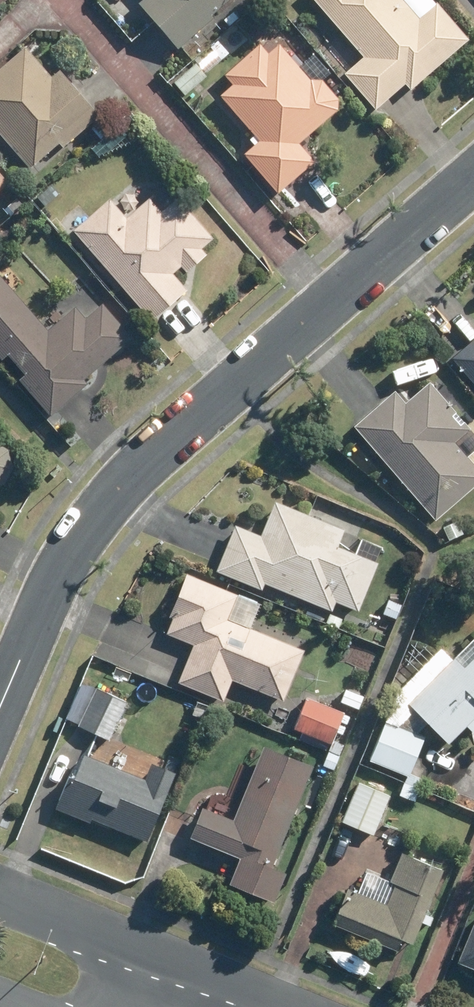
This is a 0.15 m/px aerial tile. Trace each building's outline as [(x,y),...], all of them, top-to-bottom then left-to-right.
[(144,1),(184,46),(220,15),(217,12),(231,0),(145,0),(144,1)] [(415,0),(325,0),(372,54),(353,71),(383,106),(413,80),(419,86),(473,37),(473,34),(445,0),(442,0),(427,13),(415,0)] [(228,39),(235,46),(242,39),(235,31),(228,39)] [(221,39),(214,44),(225,59),(233,52),(221,39)] [(37,164),(65,139),(69,144),(106,113),(67,68),(58,75),(31,43),(0,69),(0,122),(37,164)] [(267,139),(251,152),(283,191),(320,160),(305,141),(343,109),(344,97),(330,80),(316,79),(285,43),(274,52),(266,43),(231,72),(239,83),(228,93),(267,139)] [(195,63),(173,82),(184,95),(206,76),(195,63)] [(95,127),(105,136),(113,128),(103,119),(95,127)] [(13,181),(0,165),(0,192),(13,181)] [(218,235),(181,193),(165,208),(155,196),(131,216),(114,196),(79,227),(156,316),(191,286),(177,269),(185,262),(218,235)] [(28,378),(55,409),(92,377),(140,334),(111,301),(94,315),(84,304),(56,328),(2,266),(0,268),(0,346),(8,356),(15,350),(34,373),(28,378)] [(473,385),(473,340),(452,360),(473,385)] [(470,430),(428,383),(404,404),(393,391),(352,426),(435,520),(473,485),(473,464),(455,442),(470,430)] [(1,485),(11,468),(6,450),(0,446),(0,486),(1,485)] [(350,554),(331,547),(338,530),(271,503),(256,537),(230,526),(212,571),(257,590),(259,584),(326,612),(330,601),(353,611),(373,564),(370,563),(376,547),(357,540),(350,554)] [(455,521),(439,527),(445,540),(460,534),(455,521)] [(191,644),(175,681),(218,701),(227,680),(277,702),(297,652),(222,620),(232,596),(187,577),(163,632),(191,644)] [(388,600),(383,615),(395,619),(401,606),(388,600)] [(329,614),(325,623),(337,629),(341,619),(329,614)] [(365,760),(403,775),(400,783),(415,789),(419,780),(404,774),(421,731),(417,729),(423,724),(443,744),(461,725),(468,732),(473,727),(473,633),(446,661),(435,649),(392,691),(399,698),(381,716),(365,760)] [(96,687),(77,727),(108,742),(126,702),(96,687)] [(341,703),(358,710),(363,697),(346,690),(341,703)] [(302,696),(290,726),(326,742),(339,712),(325,706),(313,701),(302,696)] [(339,744),(329,740),(325,750),(335,754),(339,744)] [(236,857),(225,882),(269,900),(280,871),(266,865),(308,765),(260,745),(229,819),(198,806),(186,836),(236,857)] [(329,752),(323,767),(333,771),(339,757),(329,752)] [(78,756),(58,805),(142,841),(168,778),(128,762),(123,775),(78,756)] [(358,783),(342,821),(372,834),(390,798),(358,783)] [(399,784),(395,796),(411,801),(415,789),(399,784)] [(342,889),(328,924),(389,949),(394,938),(406,942),(436,870),(396,853),(376,903),(342,889)] [(457,964),(473,971),(473,923),(457,964)]
